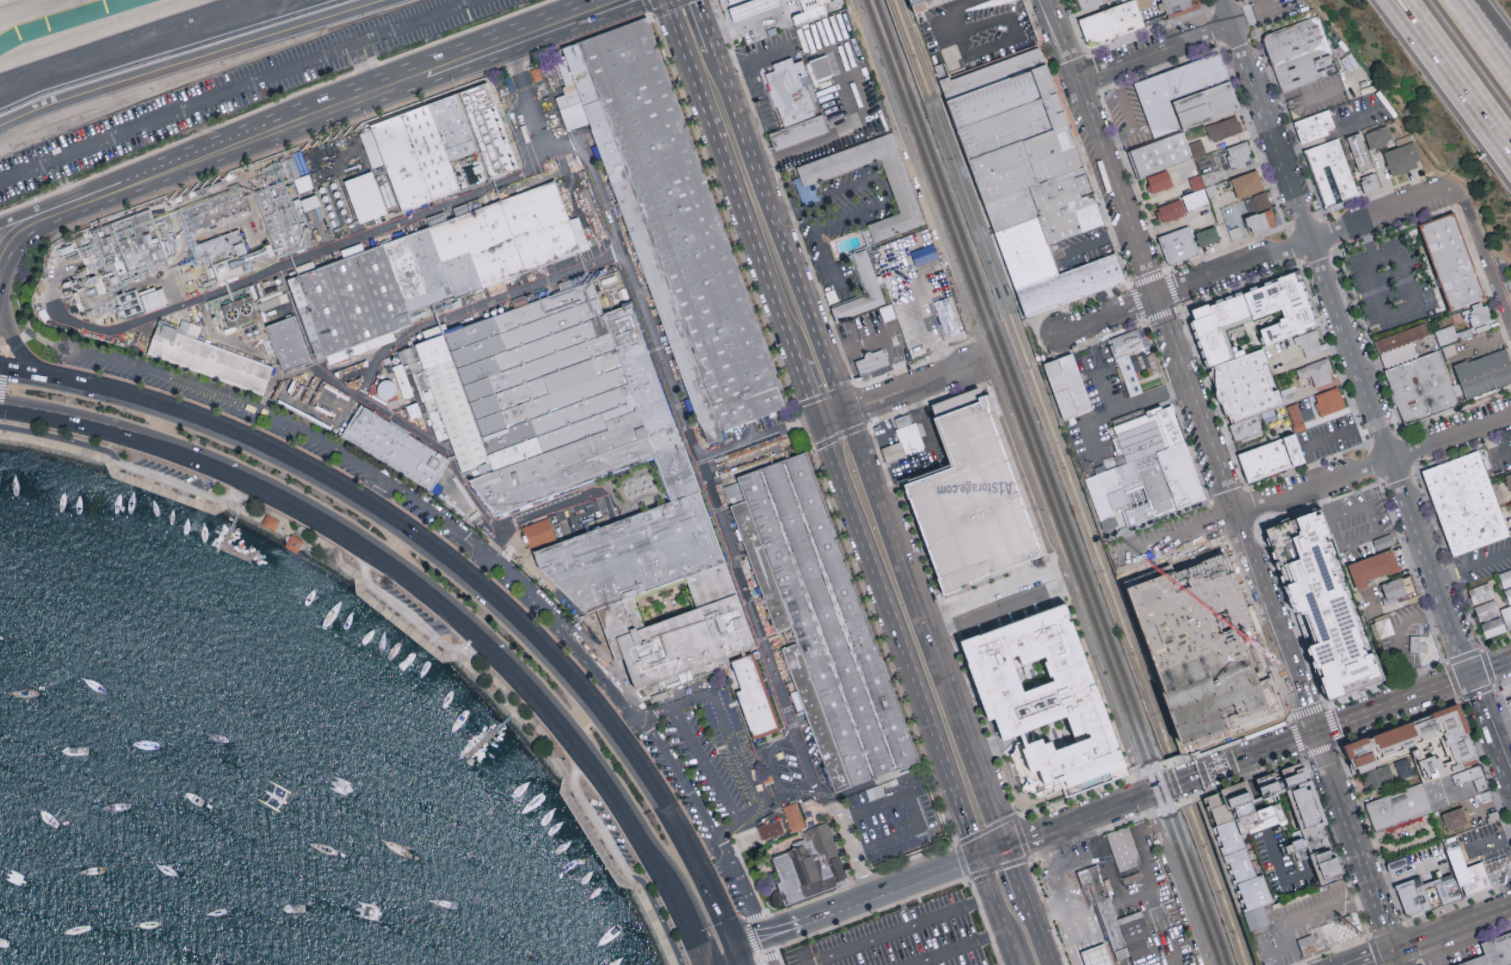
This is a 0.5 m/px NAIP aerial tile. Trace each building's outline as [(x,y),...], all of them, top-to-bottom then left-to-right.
[(729,6),(727,0),(778,0),(779,3),(732,20),(727,7),(729,6)] [(801,10),(822,3),(823,7),(829,5),(828,1),(828,0),(798,0),(801,10)] [(916,16),(959,0),(910,0),(916,16)] [(1103,0),(1076,0),(1081,13),(1105,5),(1103,0)] [(1104,12),(1135,0),(1138,0),(1146,19),(1149,28),(1104,44),(1092,48),(1081,20),(1104,12)] [(1172,18),(1166,0),(1203,0),(1206,6),(1172,18)] [(792,14),(794,20),(797,28),(827,18),(825,10),(823,7),(822,3),(801,10),(792,14)] [(567,48),(654,18),(694,122),(692,130),(793,404),(723,431),(724,439),(711,444),(595,125),(580,132),(572,109),(563,64),(567,48)] [(1341,79),(1286,96),(1286,95),(1281,79),(1267,39),(1286,33),(1326,19),(1346,77),(1341,79)] [(1105,216),(1108,224),(1105,225),(1051,245),(1045,225),(1042,216),(997,232),(986,204),(984,197),(964,143),(941,82),(940,80),(983,65),(1043,44),(1057,81),(1079,142),(1101,203),(1105,216)] [(1177,99),(1167,73),(1221,53),(1230,79),(1177,99)] [(835,76),(817,82),(810,61),(828,55),(835,76)] [(822,115),(782,128),(763,74),(773,71),(770,64),(793,56),(796,63),(803,60),(822,115)] [(1155,138),(1135,84),(1167,73),(1177,99),(1171,101),(1181,129),(1155,138)] [(1177,99),(1230,79),(1242,110),(1182,132),(1181,129),(1171,101),(1177,99)] [(489,182),(478,151),(456,92),(487,81),(520,171),(489,182)] [(478,151),(449,161),(461,193),(402,214),(385,167),(372,171),(359,136),(373,130),(371,123),(456,92),(478,151)] [(1308,154),(1304,156),(1300,140),(1296,126),(1333,113),(1339,133),(1330,135),(1331,140),(1331,146),(1308,154)] [(776,150),(770,132),(782,128),(822,115),(824,114),(830,131),(776,150)] [(1242,133),(1236,117),(1206,128),(1211,144),(1242,133)] [(1370,152),(1393,142),(1386,126),(1364,136),(1370,152)] [(1166,171),(1140,180),(1129,152),(1159,141),(1165,139),(1186,131),(1189,141),(1197,161),(1166,171)] [(799,178),(796,170),(892,134),(925,225),(873,244),(867,227),(900,215),(879,161),(814,185),(803,189),(799,178)] [(1384,194),(1363,200),(1347,147),(1346,144),(1347,143),(1362,139),(1365,138),(1366,139),(1384,194)] [(1207,155),(1202,139),(1190,143),(1194,159),(1207,155)] [(1382,154),(1391,178),(1422,166),(1412,142),(1382,154)] [(1252,165),(1246,143),(1225,148),(1230,170),(1252,165)] [(1348,206),(1327,212),(1323,201),(1308,154),(1331,146),(1343,143),(1347,158),(1361,200),(1361,201),(1348,206)] [(1264,191),(1257,170),(1230,180),(1237,200),(1264,191)] [(359,223),(344,181),(372,171),(387,213),(359,223)] [(1149,195),(1172,187),(1167,172),(1145,180),(1149,195)] [(1158,224),(1211,207),(1208,198),(1217,195),(1214,185),(1217,184),(1213,172),(1190,179),(1195,194),(1153,207),(1158,224)] [(799,178),(792,181),(800,202),(802,208),(807,206),(819,201),(817,196),(814,185),(803,189),(799,178)] [(308,249),(278,259),(255,192),(284,181),(308,249)] [(570,221),(580,217),(592,251),(454,300),(449,287),(405,303),(413,327),(362,345),(365,353),(339,363),(336,353),(327,356),(296,269),(314,262),(317,269),(556,182),(570,221)] [(196,232),(192,234),(183,211),(181,208),(196,203),(240,188),(248,210),(249,212),(196,232)] [(1253,213),(1270,207),(1265,194),(1248,200),(1253,213)] [(122,283),(122,289),(112,293),(118,309),(96,318),(89,301),(91,300),(87,288),(76,295),(68,300),(57,273),(52,261),(75,251),(93,242),(89,231),(135,214),(142,211),(149,209),(149,211),(170,266),(154,272),(136,278),(122,283)] [(1276,227),(1271,210),(1243,218),(1247,235),(1276,227)] [(1483,298),(1454,309),(1454,305),(1452,304),(1450,304),(1419,223),(1454,211),(1469,254),(1472,260),(1483,293),(1481,294),(1483,298)] [(1051,245),(1057,264),(1061,275),(1091,264),(1106,258),(1118,253),(1122,263),(1129,282),(1106,291),(1046,314),(1027,320),(1008,264),(997,232),(1042,216),(1045,225),(1051,245)] [(1189,263),(1176,267),(1170,266),(1169,263),(1166,254),(1162,239),(1166,237),(1192,227),(1203,258),(1189,263)] [(1224,243),(1201,249),(1197,233),(1218,227),(1224,243)] [(238,230),(246,253),(254,250),(255,260),(239,264),(242,271),(244,275),(218,283),(215,271),(212,264),(205,266),(197,246),(238,230)] [(937,259),(933,245),(910,253),(915,267),(937,259)] [(849,254),(866,248),(885,302),(836,319),(831,305),(863,294),(849,254)] [(1228,424),(1296,400),(1290,383),(1274,389),(1260,351),(1245,357),(1241,347),(1231,351),(1223,327),(1277,307),(1280,317),(1255,326),(1263,348),(1316,329),(1294,269),(1186,308),(1228,424)] [(93,317),(117,310),(120,318),(168,304),(162,285),(138,292),(137,288),(121,292),(119,287),(106,291),(101,273),(82,279),(93,317)] [(572,280),(574,287),(592,281),(604,314),(632,303),(756,649),(753,651),(784,733),(751,744),(728,661),(636,691),(625,660),(616,663),(598,610),(586,615),(540,570),(534,552),(532,553),(522,530),(549,520),(559,543),(672,503),(656,459),(495,518),(461,473),(450,439),(438,443),(413,375),(424,371),(414,344),(425,341),(422,334),(446,325),(449,332),(561,292),(559,285),(572,280)] [(931,305),(948,338),(962,331),(945,298),(931,305)] [(1469,316),(1472,326),(1492,320),(1487,304),(1482,306),(1480,301),(1472,304),(1473,309),(1471,310),(1472,315),(1469,316)] [(884,321),(896,317),(891,303),(879,307),(884,321)] [(311,363),(282,373),(265,326),(295,315),(311,363)] [(264,393),(262,397),(258,395),(251,393),(197,373),(147,355),(156,333),(159,327),(162,325),(175,319),(197,327),(202,329),(201,332),(198,341),(258,362),(274,368),(264,393)] [(1378,352),(1380,352),(1410,341),(1433,332),(1428,321),(1374,341),(1378,352)] [(1435,330),(1440,345),(1458,339),(1453,324),(1435,330)] [(1108,339),(1131,397),(1163,385),(1141,326),(1108,339)] [(1324,352),(1318,331),(1296,338),(1303,359),(1324,352)] [(1505,347),(1510,362),(1510,380),(1466,397),(1454,363),(1467,358),(1468,360),(1505,347)] [(1440,350),(1459,404),(1405,424),(1386,370),(1417,358),(1440,350)] [(885,351),(885,353),(892,352),(896,363),(890,365),(892,367),(864,377),(863,378),(858,361),(864,358),(885,351)] [(1096,411),(1064,422),(1043,365),(1075,354),(1096,411)] [(1335,380),(1326,358),(1295,371),(1299,382),(1310,377),(1315,389),(1335,380)] [(393,365),(403,398),(412,395),(403,362),(393,365)] [(1312,396),(1320,418),(1345,408),(1337,387),(1312,396)] [(989,393),(1049,557),(947,594),(907,484),(955,467),(935,412),(989,393)] [(1306,429),(1296,404),(1285,409),(1295,433),(1306,429)] [(438,498),(342,437),(363,405),(450,462),(436,483),(444,488),(438,498)] [(1135,462),(1116,470),(1102,433),(1174,406),(1187,443),(1135,462)] [(1277,431),(1238,445),(1232,427),(1271,413),(1277,431)] [(911,415),(914,423),(916,422),(926,449),(886,465),(881,451),(900,443),(892,422),(911,415)] [(1263,431),(1235,441),(1239,452),(1267,442),(1263,431)] [(1289,471),(1252,485),(1241,456),(1271,445),(1289,438),(1299,435),(1302,444),(1309,463),(1289,471)] [(1157,520),(1135,462),(1187,443),(1209,500),(1157,520)] [(1454,557),(1423,471),(1478,451),(1510,537),(1454,557)] [(740,479),(807,453),(923,765),(855,791),(740,479)] [(1157,520),(1134,529),(1125,507),(1115,511),(1124,534),(1107,541),(1085,482),(1116,470),(1135,462),(1157,520)] [(1495,487),(1509,533),(1510,532),(1510,509),(1508,510),(1500,485),(1495,487)] [(1273,528),(1325,508),(1392,679),(1340,699),(1273,528)] [(267,514),(261,525),(273,531),(279,520),(267,514)] [(291,533),(286,542),(284,546),(296,553),(296,552),(303,541),(291,533)] [(1393,544),(1390,535),(1372,542),(1375,551),(1393,544)] [(1230,600),(1211,607),(1196,567),(1193,558),(1225,547),(1230,558),(1233,567),(1243,595),(1230,600)] [(1399,571),(1391,549),(1346,565),(1356,592),(1370,587),(1368,582),(1399,571)] [(1502,589),(1510,586),(1510,570),(1497,574),(1502,589)] [(1411,607),(1386,617),(1382,605),(1384,604),(1382,597),(1388,596),(1385,587),(1412,577),(1416,576),(1423,596),(1412,601),(1410,602),(1411,607)] [(1467,591),(1472,605),(1494,597),(1489,582),(1467,591)] [(1183,693),(1166,699),(1129,595),(1158,584),(1195,689),(1183,693)] [(1498,610),(1495,601),(1474,608),(1478,623),(1480,623),(1484,639),(1510,631),(1510,606),(1498,610)] [(1255,627),(1265,655),(1236,664),(1232,654),(1230,654),(1226,656),(1219,640),(1215,628),(1211,617),(1230,609),(1247,603),(1255,627)] [(972,640),(1064,606),(1128,776),(1037,810),(972,640)] [(1399,636),(1383,642),(1378,626),(1377,624),(1394,619),(1396,626),(1399,636)] [(1426,636),(1426,644),(1430,644),(1431,655),(1413,656),(1412,636),(1426,636)] [(1216,690),(1239,682),(1236,671),(1212,679),(1216,690)] [(1203,749),(1186,755),(1166,699),(1183,693),(1187,704),(1203,749)] [(1203,749),(1187,704),(1219,693),(1235,738),(1203,749)] [(1288,720),(1244,737),(1238,719),(1284,702),(1288,714),(1290,719),(1288,720)] [(1346,745),(1355,771),(1410,751),(1422,783),(1367,803),(1377,832),(1471,797),(1474,806),(1492,799),(1457,704),(1346,745)] [(1393,762),(1399,780),(1413,775),(1407,758),(1393,762)] [(1202,795),(1249,931),(1277,921),(1270,901),(1274,900),(1264,870),(1256,873),(1243,837),(1287,822),(1277,793),(1286,790),(1302,836),(1279,844),(1283,854),(1290,852),(1293,861),(1310,855),(1319,882),(1341,874),(1335,854),(1330,856),(1326,846),(1311,851),(1307,838),(1329,830),(1305,760),(1202,795)] [(1361,775),(1367,792),(1394,782),(1388,764),(1361,775)] [(862,792),(865,803),(884,796),(880,786),(862,792)] [(808,832),(764,847),(759,832),(789,821),(785,810),(802,804),(806,814),(802,816),(808,832)] [(1468,825),(1461,807),(1441,816),(1448,833),(1468,825)] [(814,849),(812,843),(807,844),(803,834),(830,824),(849,880),(837,885),(839,890),(789,907),(772,860),(807,848),(811,859),(815,858),(824,884),(835,880),(828,858),(814,849)] [(1121,875),(1107,837),(1131,829),(1145,867),(1121,875)] [(1394,885),(1404,916),(1409,917),(1462,899),(1458,887),(1471,882),(1458,846),(1446,850),(1455,875),(1422,886),(1419,876),(1394,885)] [(1385,862),(1388,873),(1411,865),(1407,854),(1385,862)] [(1119,922),(1143,912),(1153,937),(1145,940),(1152,957),(1134,964),(1132,959),(1122,964),(1091,887),(1083,891),(1076,874),(1096,866),(1119,922)] [(1354,919),(1357,922),(1359,921),(1368,927),(1368,931),(1367,936),(1354,940),(1342,944),(1330,949),(1326,937),(1322,926),(1339,920),(1341,922),(1353,918),(1354,919)] [(1510,964),(1454,964),(1455,964),(1484,955),(1480,943),(1510,932),(1510,964)] [(1302,957),(1297,942),(1311,936),(1317,952),(1302,957)] [(1106,950),(1112,964),(1088,964),(1085,957),(1106,950)]
